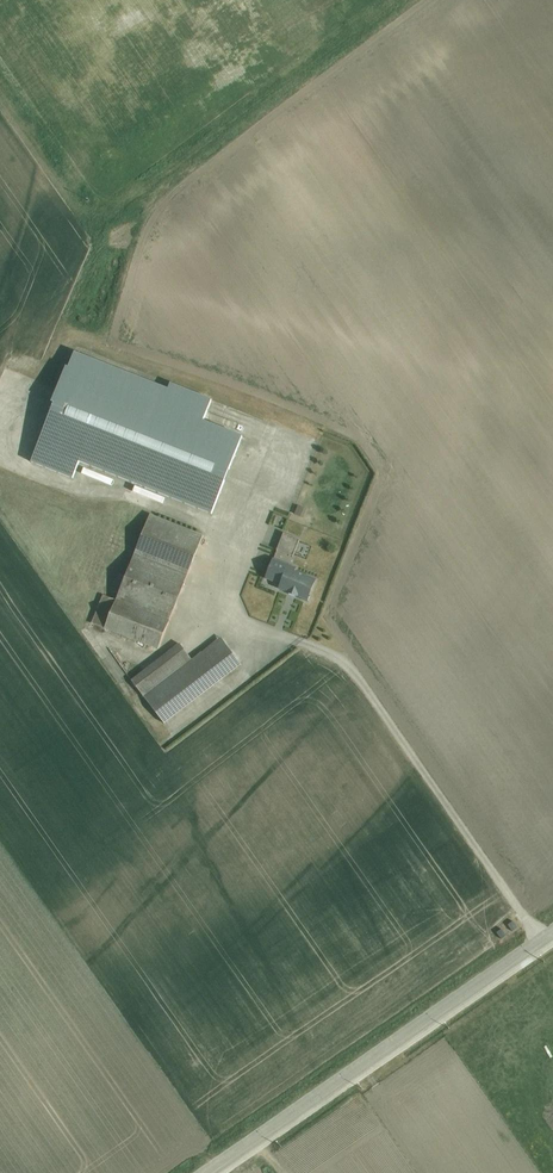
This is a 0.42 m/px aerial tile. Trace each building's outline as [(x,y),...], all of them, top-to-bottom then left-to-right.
[(75,352),(31,463),(73,479),(79,463),(211,515),(242,436),(203,421),(212,400),(170,383),(168,389),(75,352)] [(298,506),(295,514),(304,518),(308,510),(298,506)] [(272,525),(275,516),(268,513),(265,522),(272,525)] [(103,595),(92,624),(158,650),(203,536),(150,514),(116,600),(103,595)] [(283,533),(277,551),(293,557),(300,540),(283,533)] [(273,559),(268,574),(278,578),(276,583),(281,585),(279,589),(288,593),(297,597),(298,596),(302,598),(301,599),(308,602),(310,597),(309,597),(315,581),(295,573),(296,568),(273,559)] [(179,644),(131,680),(165,724),(241,665),(220,638),(192,660),(179,644)] [(501,923),(507,931),(513,927),(507,919),(501,923)] [(496,926),(490,929),(496,939),(501,935),(496,926)]
